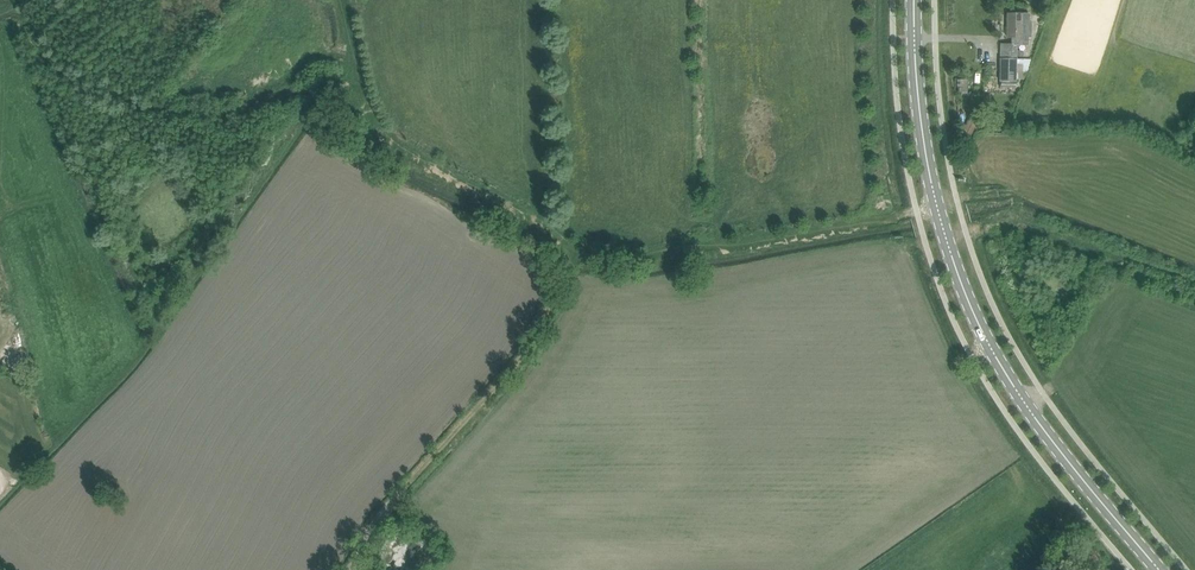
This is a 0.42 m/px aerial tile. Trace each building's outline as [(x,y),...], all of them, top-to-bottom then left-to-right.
[(1001,44),(1001,81),(1002,81),(1002,87),(1016,88),(1016,79),(1016,73),(1017,64),(1017,59),(1017,56),(1017,51),(1017,45),(1029,45),(1029,37),(1032,37),(1032,25),(1029,25),(1030,14),(1024,14),(1008,13),(1007,37),(1012,37),(1012,44),(1001,44)] [(968,80),(958,79),(958,86),(963,86),(963,88),(958,87),(958,93),(968,94),(968,80)] [(970,137),(978,122),(969,117),(961,133),(970,137)]
